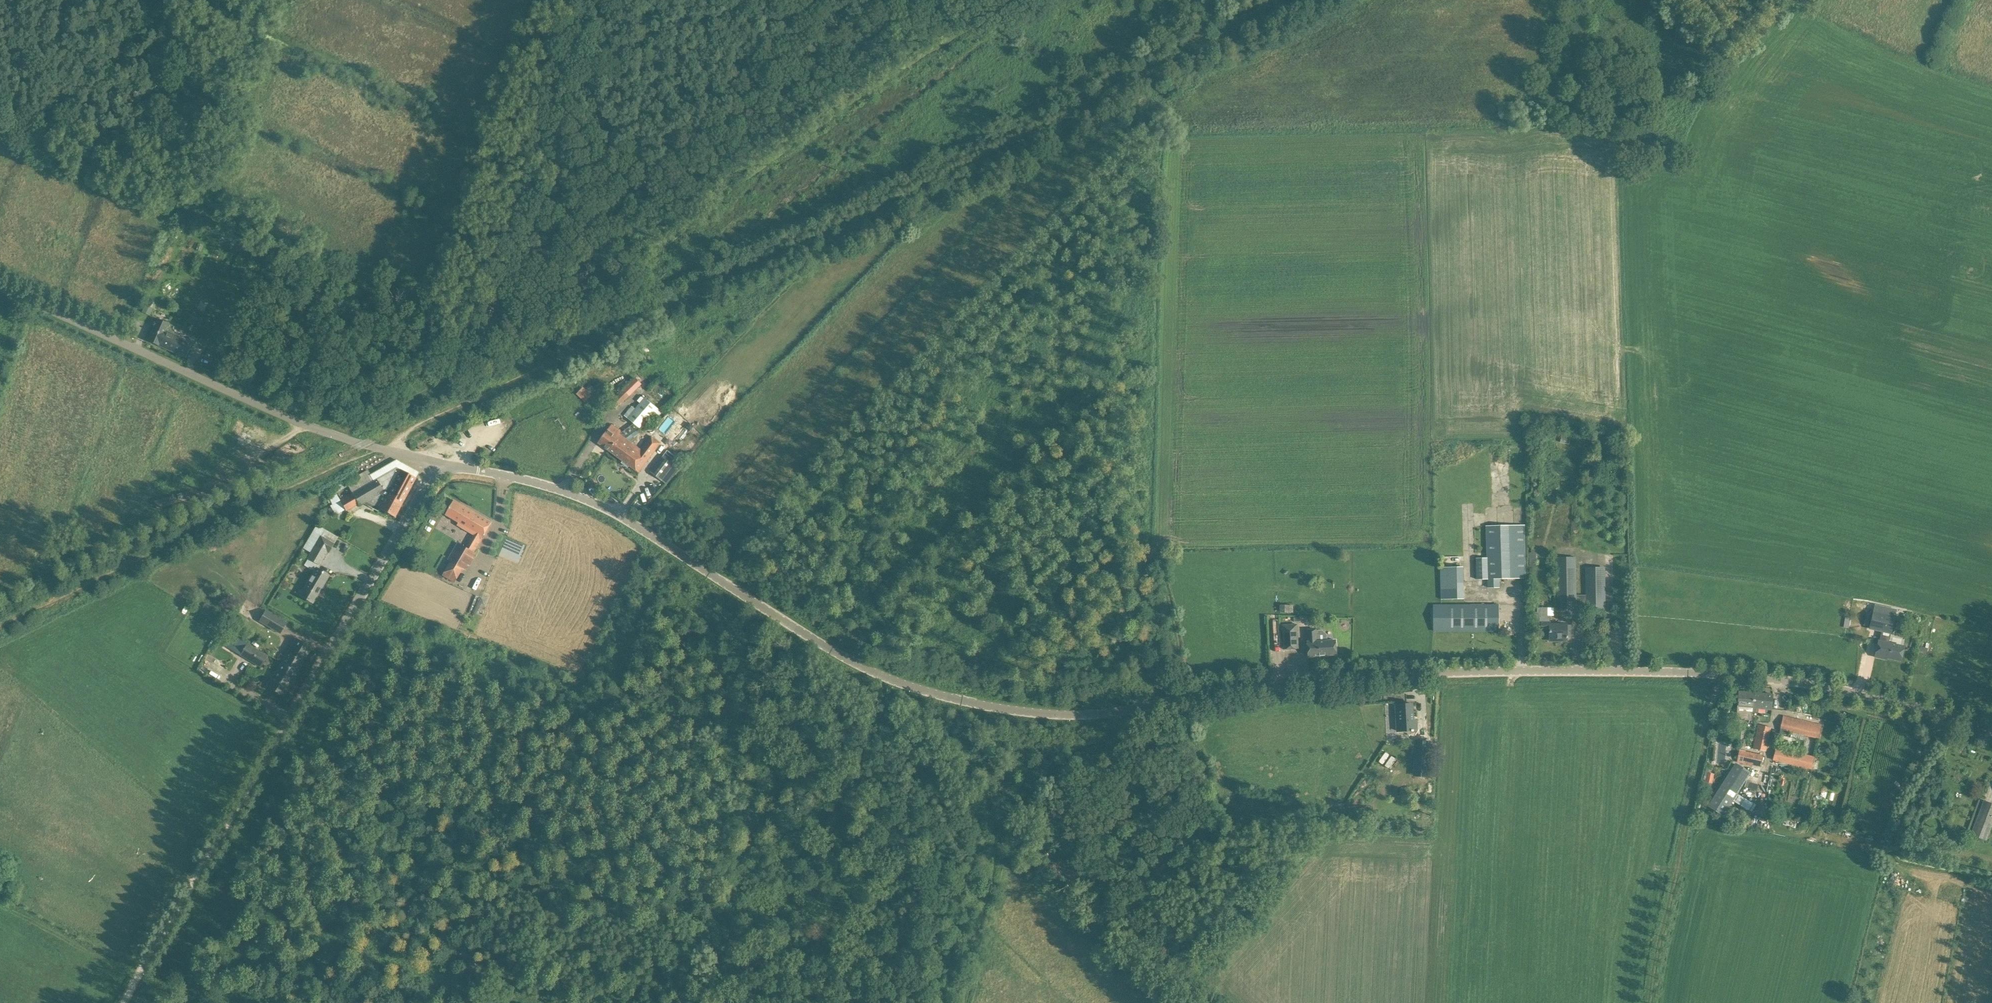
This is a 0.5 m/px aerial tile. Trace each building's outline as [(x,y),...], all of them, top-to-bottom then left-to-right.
[(198,326),(202,318),(193,313),(188,321),(198,326)] [(168,323),(167,323),(158,319),(148,341),(185,357),(192,342),(165,330),(168,323)] [(616,408),(642,383),(636,377),(610,402),(616,408)] [(585,388),(579,395),(583,399),(589,392),(585,388)] [(641,427),(658,407),(645,397),(636,408),(628,417),(635,423),(641,427)] [(620,434),(622,432),(612,424),(608,429),(604,434),(598,442),(610,450),(616,442),(620,445),(625,438),(620,434)] [(692,452),(700,440),(694,435),(685,447),(692,452)] [(616,442),(610,450),(623,460),(622,462),(628,467),(629,465),(639,472),(645,464),(659,444),(650,437),(641,450),(625,439),(625,438),(620,445),(616,442)] [(678,467),(674,464),(662,456),(650,472),(662,480),(666,484),(678,467)] [(368,470),(326,492),(329,496),(328,497),(330,501),(332,504),(330,505),(330,506),(361,488),(368,500),(379,494),(385,497),(401,505),(416,477),(397,467),(384,474),(381,469),(371,475),(368,470)] [(394,517),(401,505),(385,497),(379,494),(368,500),(361,488),(330,506),(336,515),(345,509),(346,511),(358,504),(359,506),(372,498),(382,504),(379,508),(394,517)] [(457,579),(464,567),(466,569),(470,562),(474,564),(477,559),(473,557),(476,553),(473,552),(481,538),(482,539),(491,522),(454,500),(446,514),(454,519),(459,521),(458,524),(474,534),(466,547),(458,543),(449,558),(452,560),(445,572),(457,579)] [(328,552),(333,544),(338,536),(317,524),(313,531),(300,553),(301,554),(294,565),(300,568),(306,557),(307,558),(308,559),(304,565),(314,571),(300,595),(312,602),(328,575),(316,568),(327,551),(328,552)] [(1524,524),(1486,526),(1487,558),(1476,558),(1477,579),(1488,579),(1488,587),(1499,587),(1499,578),(1526,578),(1524,524)] [(1605,608),(1605,598),(1605,567),(1585,567),(1586,595),(1576,595),(1576,557),(1556,557),(1557,599),(1557,609),(1576,608),(1576,606),(1586,606),(1586,608),(1605,608)] [(1463,567),(1440,567),(1441,599),(1463,599),(1463,567)] [(1499,605),(1434,605),(1434,631),(1499,630),(1499,605)] [(1550,616),(1548,615),(1548,607),(1537,607),(1537,629),(1541,629),(1550,629),(1550,638),(1557,638),(1557,641),(1567,641),(1567,638),(1573,638),(1573,628),(1567,628),(1567,624),(1550,625),(1550,622),(1550,616)] [(259,621),(280,634),(286,623),(265,611),(259,621)] [(1873,612),(1869,628),(1882,631),(1891,633),(1895,617),(1873,612)] [(1297,624),(1282,625),(1283,631),(1284,650),(1298,649),(1297,630),(1297,624)] [(1307,641),(1307,646),(1308,656),(1336,654),(1336,640),(1328,640),(1317,641),(1316,630),(1316,629),(1308,630),(1309,641),(1307,641)] [(1878,641),(1875,656),(1883,658),(1884,656),(1887,657),(1901,660),(1903,647),(1894,645),(1889,643),(1890,638),(1891,633),(1882,631),(1879,641),(1878,641)] [(282,662),(297,671),(311,647),(296,638),(282,662)] [(240,655),(260,667),(267,655),(247,643),(240,655)] [(283,695),(297,671),(282,662),(267,686),(283,695)] [(1772,705),(1773,695),(1739,692),(1737,710),(1744,711),(1743,717),(1752,717),(1752,712),(1753,707),(1772,709),(1772,705)] [(1399,704),(1396,704),(1396,712),(1399,712),(1400,719),(1397,719),(1397,731),(1408,731),(1412,730),(1412,731),(1413,731),(1413,730),(1416,730),(1416,727),(1416,720),(1413,720),(1412,704),(1401,704),(1401,703),(1399,703),(1399,704)] [(1823,724),(1783,715),(1779,731),(1819,740),(1823,724)] [(1753,748),(1763,750),(1765,751),(1770,727),(1758,724),(1753,748)] [(1774,749),(1772,762),(1813,768),(1815,755),(1774,749)] [(1737,762),(1761,767),(1763,755),(1739,750),(1737,762)] [(1384,751),(1379,763),(1390,768),(1396,757),(1384,751)] [(1750,772),(1744,769),(1736,763),(1709,805),(1723,814),(1750,772)] [(1757,783),(1746,780),(1744,787),(1756,789),(1757,783)] [(1971,835),(1986,840),(1991,824),(1991,804),(1984,801),(1971,835)]
